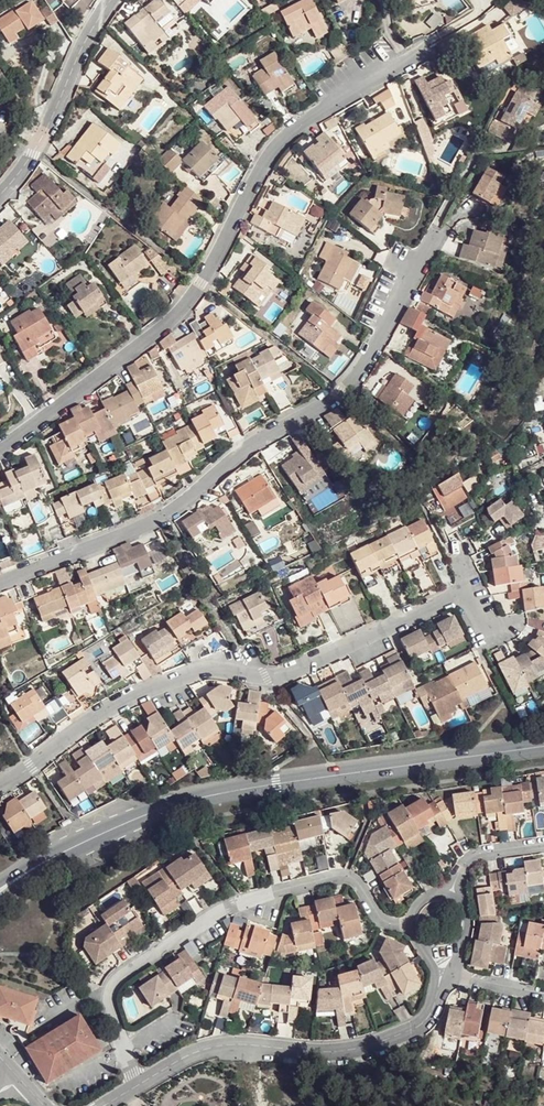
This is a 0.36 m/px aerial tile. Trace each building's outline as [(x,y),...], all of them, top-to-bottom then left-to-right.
[(89,7),(83,0),(69,0),(84,17),(91,10),(89,7)] [(136,22),(154,46),(162,40),(163,42),(176,33),(189,23),(182,14),(183,13),(173,0),(168,0),(149,16),(147,14),(142,18),(136,22)] [(309,0),(300,0),(278,14),(293,37),(312,25),(315,30),(324,25),(309,0)] [(412,11),(425,7),(437,3),(436,0),(409,0),(412,11)] [(502,22),(524,4),(521,0),(509,0),(494,12),(502,22)] [(42,30),(57,20),(46,2),(31,12),(29,9),(19,16),(9,23),(20,40),(29,34),(40,27),(42,30)] [(276,10),(272,3),(257,13),(261,20),(276,10)] [(63,27),(71,22),(62,7),(54,12),(63,27)] [(443,13),(445,23),(452,19),(451,13),(450,13),(449,10),(445,10),(445,12),(443,13)] [(189,23),(176,33),(179,36),(191,27),(189,23)] [(327,29),(324,25),(315,30),(318,35),(327,29)] [(487,26),(466,37),(472,47),(476,45),(480,51),(475,54),(469,57),(473,63),(476,69),(493,60),(495,65),(510,58),(501,41),(508,37),(502,26),(491,32),(487,26)] [(162,40),(154,46),(160,53),(181,38),(179,36),(176,33),(163,42),(162,40)] [(32,38),(29,34),(20,40),(23,44),(32,38)] [(347,55),(340,40),(326,49),(331,56),(335,63),(347,55)] [(120,45),(109,58),(115,63),(121,68),(105,88),(113,95),(119,87),(128,95),(136,85),(139,86),(146,77),(132,66),(137,59),(120,45)] [(476,45),(472,47),(475,54),(480,51),(476,45)] [(273,51),(258,60),(264,69),(251,77),(263,96),(270,91),(278,87),(290,78),(273,51)] [(493,60),(476,69),(480,69),(495,65),(493,60)] [(492,131),(503,136),(514,142),(530,112),(540,116),(543,108),(543,104),(536,100),(541,92),(543,93),(543,77),(539,75),(533,86),(526,83),(510,114),(503,111),(492,131)] [(290,78),(278,87),(281,92),(293,84),(290,78)] [(430,83),(425,85),(439,127),(457,121),(451,104),(458,102),(456,98),(462,97),(459,90),(454,92),(452,84),(437,89),(434,82),(430,83)] [(239,86),(213,106),(224,120),(226,118),(234,128),(247,119),(249,121),(238,130),(242,134),(240,136),(245,142),(256,133),(268,124),(239,86)] [(395,92),(383,99),(391,113),(398,108),(395,92)] [(378,160),(386,155),(383,149),(392,144),(406,135),(402,129),(394,115),(382,122),(371,129),(370,126),(361,131),(378,160)] [(247,119),(234,128),(236,131),(238,130),(249,121),(247,119)] [(76,158),(99,177),(110,164),(118,154),(121,156),(131,145),(104,123),(90,140),(76,158)] [(406,127),(402,129),(406,135),(392,144),(395,150),(414,139),(406,127)] [(38,134),(32,129),(26,138),(33,142),(38,134)] [(308,150),(303,154),(323,178),(337,165),(335,163),(343,157),(324,134),(315,141),(316,143),(318,144),(314,148),(312,146),(308,150)] [(189,159),(207,176),(223,161),(226,166),(229,163),(231,161),(210,139),(189,159)] [(392,144),(383,149),(386,155),(395,150),(392,144)] [(188,155),(180,146),(165,160),(177,170),(187,161),(188,155)] [(110,164),(99,177),(103,180),(121,156),(118,154),(110,164)] [(343,157),(335,163),(337,165),(345,159),(343,157)] [(223,161),(207,176),(210,180),(226,166),(223,161)] [(493,197),(501,203),(512,185),(518,177),(503,166),(485,192),(493,197)] [(55,174),(41,185),(44,189),(47,193),(36,201),(51,220),(60,213),(67,207),(71,210),(84,199),(77,190),(73,194),(55,174)] [(170,199),(154,216),(175,235),(191,216),(192,216),(201,205),(203,206),(206,202),(209,198),(191,183),(184,192),(186,194),(176,204),(170,199)] [(512,185),(501,203),(507,207),(519,190),(512,185)] [(30,186),(21,195),(27,200),(36,192),(30,186)] [(365,202),(352,217),(375,238),(379,234),(383,231),(378,227),(385,219),(381,216),(385,212),(405,216),(409,201),(390,197),(391,193),(381,191),(379,204),(374,203),(370,207),(365,202)] [(67,207),(60,213),(66,220),(87,203),(84,199),(71,210),(67,207)] [(201,205),(192,216),(194,218),(204,207),(203,206),(201,205)] [(261,217),(256,226),(282,240),(286,232),(289,233),(296,237),(301,229),(305,232),(310,222),(279,205),(270,222),(265,220),(261,217)] [(191,216),(175,235),(180,239),(197,220),(194,218),(192,216),(191,216)] [(2,258),(12,250),(15,254),(24,247),(25,248),(36,240),(17,219),(2,231),(0,229),(0,255),(2,258)] [(301,229),(296,237),(301,240),(305,232),(301,229)] [(463,255),(461,262),(494,273),(501,249),(504,241),(487,235),(487,238),(475,234),(470,250),(465,248),(463,255)] [(141,243),(114,264),(128,281),(142,270),(148,265),(155,260),(141,243)] [(336,251),(338,247),(330,243),(322,258),(330,262),(320,280),(341,291),(347,281),(357,262),(353,260),(349,258),(336,251)] [(338,247),(336,251),(349,258),(351,254),(338,247)] [(508,252),(501,249),(494,273),(501,275),(508,252)] [(12,250),(2,258),(8,265),(18,257),(15,254),(12,250)] [(175,266),(158,253),(153,256),(167,273),(175,266)] [(237,288),(257,303),(270,287),(276,291),(283,283),(270,272),(273,268),(257,255),(251,263),(245,270),(249,273),(252,275),(248,280),(245,277),(237,288)] [(357,262),(347,281),(353,285),(363,266),(357,262)] [(142,270),(128,281),(131,285),(145,274),(142,270)] [(87,309),(89,312),(104,303),(108,308),(111,306),(115,304),(111,296),(102,284),(95,289),(93,284),(95,283),(89,274),(74,283),(80,292),(84,290),(86,294),(81,297),(82,300),(74,305),(79,314),(87,309)] [(319,291),(324,283),(316,279),(312,287),(319,291)] [(423,298),(419,306),(427,309),(443,318),(452,301),(456,303),(462,291),(440,280),(430,301),(427,300),(423,298)] [(230,282),(223,292),(228,297),(235,286),(230,282)] [(270,287),(257,303),(262,308),(276,291),(270,287)] [(348,287),(343,295),(359,303),(360,303),(364,295),(348,287)] [(479,294),(469,289),(464,298),(474,303),(479,294)] [(456,303),(452,301),(443,318),(449,321),(458,303),(456,303)] [(89,312),(93,317),(108,308),(104,303),(89,312)] [(316,304),(309,312),(316,318),(301,335),(324,355),(334,343),(337,346),(340,342),(343,338),(329,326),(334,319),(316,304)] [(419,306),(414,315),(422,319),(427,309),(419,306)] [(36,309),(17,320),(23,332),(20,335),(33,358),(43,352),(39,345),(43,343),(45,348),(54,343),(63,338),(46,307),(38,312),(36,309)] [(298,332),(308,313),(301,309),(291,329),(298,332)] [(409,313),(405,320),(412,323),(415,316),(409,313)] [(198,321),(191,325),(207,352),(221,344),(222,346),(235,338),(227,325),(224,327),(219,319),(217,321),(213,315),(211,316),(208,318),(210,320),(201,326),(198,321)] [(416,337),(413,344),(417,346),(413,354),(412,353),(408,362),(422,370),(426,361),(432,365),(437,357),(443,360),(450,348),(421,331),(427,322),(415,316),(412,323),(409,328),(407,332),(416,337)] [(68,322),(61,326),(64,331),(71,327),(68,322)] [(174,333),(163,343),(168,350),(172,348),(185,371),(189,368),(206,358),(209,356),(207,352),(196,333),(180,343),(177,338),(174,333)] [(10,359),(0,343),(0,365),(10,359)] [(221,344),(207,352),(209,356),(211,358),(224,350),(222,346),(221,344)] [(417,346),(413,344),(404,360),(408,362),(412,353),(413,354),(417,346)] [(252,349),(248,351),(251,357),(263,380),(279,373),(272,358),(283,354),(275,347),(259,354),(260,356),(256,358),(252,349)] [(251,357),(237,365),(240,372),(235,374),(238,380),(232,383),(236,393),(241,403),(258,394),(255,389),(265,385),(263,380),(251,357)] [(426,361),(422,370),(434,377),(443,360),(437,357),(432,365),(426,361)] [(206,358),(189,368),(191,372),(208,362),(206,358)] [(150,359),(138,365),(143,374),(155,368),(150,359)] [(134,367),(130,369),(137,384),(147,404),(147,405),(156,401),(153,396),(165,390),(155,368),(143,374),(138,365),(134,367)] [(279,373),(263,380),(265,385),(281,378),(279,373)] [(235,374),(228,378),(232,383),(238,380),(235,374)] [(387,389),(378,401),(395,414),(407,398),(401,393),(408,384),(397,376),(394,381),(390,385),(387,389)] [(119,399),(106,405),(108,410),(116,426),(133,418),(143,413),(140,407),(147,404),(137,384),(130,388),(132,393),(119,399)] [(268,389),(265,385),(255,389),(258,394),(268,389)] [(384,387),(375,399),(378,401),(387,389),(384,387)] [(165,390),(153,396),(156,401),(157,404),(169,398),(165,390)] [(287,391),(272,399),(281,415),(295,407),(291,399),(287,391)] [(258,394),(241,403),(243,408),(260,399),(258,394)] [(407,398),(395,414),(401,419),(413,403),(407,398)] [(193,419),(194,421),(205,442),(218,436),(217,433),(214,428),(226,423),(228,427),(230,431),(232,435),(242,430),(233,414),(224,419),(216,403),(203,409),(205,413),(193,419)] [(84,406),(74,411),(78,419),(87,438),(98,432),(101,439),(118,430),(116,426),(108,410),(96,416),(92,408),(89,409),(86,411),(84,406)] [(344,422),(336,410),(330,413),(324,417),(331,429),(344,422)] [(133,418),(116,426),(118,430),(135,422),(133,418)] [(354,418),(333,431),(340,443),(332,447),(344,466),(353,461),(347,451),(359,444),(364,450),(375,443),(367,430),(363,432),(354,418)] [(78,419),(62,427),(64,430),(65,432),(55,438),(58,444),(65,458),(76,453),(84,449),(82,446),(89,442),(87,438),(78,419)] [(179,432),(164,439),(168,448),(179,472),(180,473),(186,471),(192,468),(187,457),(185,452),(196,447),(197,450),(206,445),(205,442),(194,421),(177,429),(179,432)] [(298,451),(300,454),(293,458),(280,466),(297,493),(305,488),(303,485),(314,478),(316,481),(324,476),(298,436),(295,438),(291,440),(298,451)] [(378,446),(375,443),(364,450),(366,454),(378,446)] [(58,444),(53,447),(62,466),(78,458),(76,453),(65,458),(58,444)] [(196,447),(185,452),(187,457),(198,452),(197,450),(196,447)] [(153,464),(149,466),(156,481),(156,482),(157,483),(168,477),(179,472),(168,448),(150,457),(153,464)] [(535,455),(534,453),(533,450),(516,456),(518,462),(519,465),(536,459),(535,455)] [(28,464),(15,470),(23,488),(24,490),(34,486),(47,481),(35,452),(30,454),(25,456),(28,464)] [(125,477),(138,471),(132,458),(119,465),(124,475),(125,477)] [(495,458),(488,463),(493,471),(501,465),(495,458)] [(149,466),(138,471),(145,486),(156,481),(149,466)] [(0,480),(0,498),(3,505),(13,501),(10,493),(19,489),(23,488),(14,467),(10,468),(5,470),(8,477),(9,479),(5,481),(4,479),(0,480)] [(124,475),(99,486),(102,493),(105,499),(109,507),(115,504),(118,509),(122,507),(126,505),(122,498),(133,492),(141,508),(152,500),(148,491),(146,488),(145,486),(138,471),(125,477),(124,475)] [(246,484),(233,492),(249,515),(256,510),(274,498),(259,475),(246,484)] [(314,478),(303,485),(305,488),(316,481),(314,478)] [(63,497),(54,501),(59,513),(68,508),(71,515),(79,511),(86,507),(84,502),(95,497),(102,493),(99,486),(96,479),(62,495),(63,497)] [(156,482),(146,488),(148,491),(152,500),(163,495),(157,483),(156,482)] [(453,484),(438,493),(447,509),(462,500),(453,484)] [(34,486),(24,490),(27,498),(38,494),(34,486)] [(19,489),(10,493),(13,501),(22,497),(19,489)] [(102,493),(95,497),(97,502),(105,499),(102,493)] [(274,498),(256,510),(261,517),(279,505),(274,498)] [(193,512),(181,521),(191,537),(207,527),(209,527),(214,524),(217,530),(215,531),(214,534),(218,541),(232,532),(216,506),(211,509),(209,507),(206,506),(201,509),(197,508),(195,510),(192,511),(193,512)] [(489,523),(488,525),(491,532),(503,526),(508,534),(522,527),(522,526),(512,509),(503,514),(499,508),(498,509),(496,513),(489,523)] [(484,517),(488,525),(489,523),(496,513),(498,509),(484,517)] [(422,521),(406,529),(418,553),(425,549),(431,560),(435,559),(438,557),(422,521)] [(385,537),(385,539),(393,554),(397,563),(403,575),(408,572),(414,569),(410,561),(420,557),(418,553),(406,529),(405,527),(385,537)] [(385,539),(368,548),(378,570),(381,577),(385,575),(390,573),(387,569),(383,561),(387,559),(385,557),(393,554),(385,539)] [(132,540),(125,543),(127,548),(134,546),(132,540)] [(125,543),(116,547),(120,560),(123,567),(139,561),(144,577),(157,573),(146,542),(140,544),(134,546),(127,548),(125,543)] [(491,564),(493,576),(520,572),(519,562),(516,563),(511,553),(516,551),(513,543),(499,548),(490,551),(491,564)] [(367,545),(348,555),(362,583),(366,581),(370,580),(367,574),(378,570),(368,548),(367,545)] [(397,563),(393,554),(385,557),(387,559),(383,561),(387,569),(397,563)] [(104,566),(88,572),(95,594),(128,582),(123,567),(120,560),(104,566)] [(65,565),(56,568),(61,582),(70,578),(65,565)] [(72,580),(62,584),(68,602),(78,599),(80,604),(97,598),(95,594),(88,572),(86,567),(82,568),(79,569),(81,577),(82,581),(74,584),(72,580)] [(511,598),(519,597),(528,596),(526,588),(522,588),(520,572),(493,576),(494,584),(494,591),(510,590),(511,598)] [(315,585),(328,611),(328,612),(339,608),(349,603),(339,578),(326,583),(325,581),(315,585)] [(315,585),(312,579),(289,589),(293,599),(287,602),(295,619),(310,613),(312,618),(320,614),(328,611),(315,585)] [(17,583),(9,586),(11,591),(17,593),(18,596),(22,595),(17,583)] [(44,591),(34,594),(43,618),(54,614),(52,610),(60,607),(59,605),(68,602),(62,584),(52,587),(53,588),(44,591)] [(0,594),(0,608),(4,607),(1,598),(11,595),(10,590),(0,594)] [(244,598),(226,607),(231,618),(233,617),(240,633),(254,627),(256,631),(257,634),(274,627),(258,593),(245,600),(244,598)] [(528,596),(519,597),(521,608),(522,618),(542,616),(539,594),(533,595),(528,596)] [(11,595),(1,598),(4,607),(0,608),(0,636),(11,631),(10,629),(8,624),(18,620),(20,620),(16,609),(20,608),(16,597),(16,596),(15,595),(14,595),(13,595),(12,595),(11,595)] [(78,599),(68,602),(70,607),(80,604),(78,599)] [(70,607),(68,602),(59,605),(60,607),(52,610),(54,614),(70,608),(70,607)] [(199,612),(185,619),(189,625),(194,633),(200,629),(207,625),(199,612)] [(310,613),(295,619),(299,627),(313,620),(312,618),(310,613)] [(167,624),(176,639),(188,632),(185,628),(189,625),(185,619),(182,614),(167,624)] [(8,624),(10,629),(20,626),(18,620),(8,624)] [(439,636),(430,640),(437,658),(447,653),(445,648),(460,642),(451,621),(443,625),(436,628),(439,636)] [(163,648),(176,639),(167,624),(155,632),(153,628),(140,637),(154,660),(161,657),(167,654),(163,648)] [(0,636),(0,645),(14,640),(11,631),(0,636)] [(408,640),(397,645),(406,665),(429,656),(419,635),(408,640)] [(530,657),(543,669),(543,639),(539,637),(534,644),(539,646),(535,651),(531,647),(529,650),(526,653),(530,657)] [(137,656),(127,639),(111,649),(114,652),(99,662),(109,678),(113,676),(116,674),(115,670),(122,666),(137,656)] [(89,663),(84,655),(60,671),(74,696),(81,691),(84,691),(87,690),(91,685),(100,680),(93,668),(85,672),(82,667),(89,663)] [(525,691),(511,661),(503,664),(500,657),(496,659),(491,660),(508,697),(516,694),(518,698),(526,694),(525,691)] [(511,661),(525,691),(536,687),(534,681),(543,676),(543,669),(530,657),(520,661),(518,658),(515,659),(511,661)] [(400,688),(407,685),(395,659),(391,661),(386,663),(388,668),(390,671),(379,676),(382,681),(388,694),(400,688)] [(115,670),(116,674),(118,677),(126,671),(122,666),(115,670)] [(473,667),(446,680),(447,682),(459,706),(478,697),(476,694),(484,690),(479,679),(473,667)] [(390,671),(388,668),(378,672),(379,676),(390,671)] [(356,677),(359,682),(369,703),(377,699),(380,706),(391,701),(390,698),(388,694),(382,681),(372,685),(370,680),(367,672),(361,675),(356,677)] [(338,676),(332,679),(343,704),(347,711),(355,707),(356,709),(369,703),(359,682),(350,686),(344,673),(338,676)] [(372,685),(382,681),(379,676),(370,680),(372,685)] [(543,683),(543,676),(534,681),(536,687),(543,683)] [(322,684),(312,688),(324,713),(326,717),(333,713),(332,709),(343,704),(332,679),(322,684)] [(460,709),(459,706),(447,682),(430,689),(427,684),(423,686),(418,688),(433,720),(443,716),(445,720),(452,716),(450,712),(460,709)] [(30,685),(6,699),(17,717),(29,710),(41,703),(30,685)] [(218,686),(196,698),(204,710),(213,704),(212,711),(223,714),(229,708),(226,699),(229,689),(223,688),(218,686)] [(324,713),(312,688),(302,693),(298,686),(293,689),(287,691),(294,708),(298,706),(305,721),(315,716),(324,713)] [(400,688),(388,694),(390,698),(402,693),(400,688)] [(257,703),(259,692),(253,691),(248,690),(246,700),(251,701),(250,706),(235,704),(232,720),(240,731),(253,732),(255,724),(257,703)] [(377,699),(369,703),(372,711),(375,717),(384,713),(380,706),(377,699)] [(257,703),(255,724),(262,724),(262,731),(272,746),(289,730),(275,712),(266,711),(266,705),(262,704),(257,703)] [(369,703),(356,709),(360,717),(372,711),(369,703)] [(185,710),(181,713),(197,739),(198,741),(216,731),(204,710),(194,716),(189,708),(185,710)] [(178,725),(167,732),(171,739),(178,750),(189,744),(197,739),(181,713),(179,710),(175,712),(172,714),(178,725)] [(151,728),(143,732),(151,745),(154,750),(171,739),(167,732),(155,713),(150,716),(145,719),(151,728)] [(315,716),(305,721),(307,728),(319,722),(315,716)] [(435,724),(445,720),(443,716),(433,720),(435,724)] [(103,746),(113,761),(115,765),(132,754),(121,736),(114,724),(109,727),(104,730),(111,741),(103,746)] [(130,731),(121,736),(132,754),(133,756),(142,751),(151,745),(143,732),(139,725),(130,731)] [(218,736),(216,731),(198,741),(201,747),(218,736)] [(87,757),(97,772),(113,761),(103,746),(99,740),(95,742),(91,745),(95,752),(87,757)] [(193,750),(189,744),(178,750),(182,757),(193,750)] [(91,745),(83,750),(87,757),(95,752),(91,745)] [(154,750),(151,745),(142,751),(133,756),(134,757),(136,760),(138,763),(155,751),(154,750)] [(89,784),(100,776),(97,772),(87,757),(83,750),(81,746),(75,749),(70,752),(79,769),(72,772),(82,788),(89,784)] [(119,771),(136,760),(134,757),(133,756),(132,754),(115,765),(119,771)] [(72,772),(63,758),(59,760),(55,763),(63,775),(54,780),(65,799),(73,794),(82,788),(72,772)] [(103,782),(100,776),(89,784),(92,788),(103,782)] [(15,788),(11,791),(23,813),(41,804),(31,785),(21,790),(18,786),(15,788)] [(76,799),(86,793),(82,788),(73,794),(76,799)] [(11,791),(2,796),(4,799),(6,802),(0,806),(0,815),(5,825),(25,816),(23,813),(11,791)] [(506,802),(509,835),(510,838),(514,838),(517,838),(516,824),(527,823),(524,795),(513,796),(514,801),(506,802)] [(506,802),(505,798),(486,800),(489,822),(498,821),(500,836),(505,836),(509,835),(506,802)] [(479,819),(477,799),(456,802),(458,821),(469,820),(479,819)] [(422,802),(405,812),(417,833),(426,828),(423,824),(433,818),(441,830),(445,828),(448,826),(446,823),(437,807),(435,805),(427,809),(422,802)] [(444,803),(437,807),(446,823),(454,819),(444,803)] [(407,843),(419,836),(417,833),(405,812),(403,809),(387,819),(393,829),(386,834),(396,850),(407,843)] [(343,816),(321,821),(323,832),(338,830),(336,834),(344,838),(352,842),(354,836),(351,834),(356,822),(343,816)] [(294,826),(294,828),(299,843),(311,840),(324,837),(323,832),(321,821),(294,826)] [(272,833),(275,848),(278,860),(290,857),(301,854),(299,843),(294,828),(272,833)] [(272,833),(271,831),(246,837),(250,854),(263,851),(275,848),(272,833)] [(370,867),(377,879),(396,869),(388,855),(396,850),(386,834),(385,831),(370,840),(364,855),(370,867)] [(250,873),(255,872),(250,854),(246,837),(220,843),(222,852),(225,851),(229,865),(240,863),(244,875),(250,873)] [(167,869),(172,876),(181,891),(187,887),(193,883),(209,872),(196,853),(184,861),(182,858),(167,869)] [(525,877),(527,892),(536,894),(537,889),(543,891),(543,872),(541,871),(540,866),(532,867),(524,867),(525,877)] [(145,884),(150,892),(155,889),(172,876),(167,869),(145,884)] [(396,869),(377,879),(384,891),(390,902),(409,892),(396,869)] [(213,877),(209,872),(193,883),(197,888),(213,877)] [(177,899),(184,894),(181,891),(172,876),(155,889),(150,892),(158,905),(160,907),(161,910),(177,899)] [(499,880),(501,897),(508,896),(509,904),(528,902),(527,892),(525,877),(512,878),(499,880)] [(491,898),(501,897),(499,880),(494,880),(490,881),(491,893),(477,896),(480,922),(495,922),(491,898)] [(177,899),(161,910),(166,916),(182,906),(177,899)] [(335,910),(333,899),(323,902),(314,905),(315,908),(305,910),(310,927),(338,920),(335,910)] [(109,928),(123,948),(133,942),(129,938),(137,933),(145,928),(133,912),(132,914),(125,903),(102,918),(107,925),(109,928)] [(335,910),(338,920),(343,942),(360,938),(356,922),(352,906),(335,910)] [(284,939),(280,939),(276,953),(285,957),(297,954),(297,949),(314,945),(310,927),(305,910),(297,913),(298,919),(299,926),(289,929),(292,939),(284,942),(284,939)] [(495,922),(480,922),(479,922),(477,930),(481,931),(478,945),(496,950),(498,939),(500,929),(495,929),(495,922)] [(237,926),(230,923),(225,939),(230,940),(228,947),(237,950),(238,947),(270,957),(272,952),(276,937),(266,935),(266,932),(256,928),(245,925),(243,931),(235,929),(237,926)] [(115,954),(123,948),(109,928),(107,925),(85,939),(86,948),(97,965),(103,961),(109,958),(106,954),(112,950),(115,954)] [(514,958),(518,959),(521,960),(523,954),(539,958),(541,949),(543,934),(543,932),(529,930),(528,937),(519,935),(514,958)] [(382,980),(403,967),(396,954),(401,946),(393,942),(386,938),(377,953),(382,962),(374,966),(382,980)] [(496,950),(478,945),(475,944),(469,969),(477,971),(484,972),(487,963),(504,966),(506,952),(496,950)] [(178,988),(180,987),(194,977),(198,983),(208,976),(193,956),(188,949),(179,954),(182,958),(171,966),(166,969),(168,972),(178,988)] [(391,996),(382,980),(374,966),(372,963),(356,970),(357,973),(362,990),(374,986),(384,1003),(388,1001),(392,999),(391,996)] [(416,989),(403,967),(382,980),(391,996),(398,992),(402,998),(409,994),(416,989)] [(178,988),(168,972),(155,981),(142,990),(153,1007),(179,989),(178,988)] [(215,973),(209,990),(223,995),(217,1014),(222,1015),(227,1017),(228,1011),(238,982),(215,973)] [(336,977),(339,995),(342,1013),(346,1012),(351,1011),(347,997),(363,993),(362,990),(357,973),(336,977)] [(239,977),(238,982),(228,1011),(232,1013),(235,1014),(240,1001),(254,1005),(255,1004),(261,985),(239,977)] [(290,978),(289,989),(287,1015),(286,1023),(290,1023),(294,1024),(295,999),(305,1000),(307,980),(290,978)] [(27,1024),(36,997),(0,983),(0,1014),(8,1017),(19,1021),(27,1024)] [(289,989),(261,985),(255,1004),(265,1006),(266,1003),(276,1004),(274,1012),(281,1014),(287,1015),(289,989)] [(326,988),(317,989),(315,1007),(332,1008),(334,1026),(339,1026),(345,1026),(342,1013),(339,995),(326,993),(326,988)] [(467,1007),(464,1018),(460,1037),(477,1041),(478,1034),(482,1016),(476,1015),(477,1009),(472,1008),(467,1007)] [(77,1014),(29,1041),(22,1046),(44,1081),(98,1049),(77,1014)] [(443,1037),(460,1041),(460,1037),(464,1018),(456,1016),(448,1014),(443,1037)] [(509,1020),(510,1018),(501,1016),(496,1015),(491,1014),(486,1036),(505,1040),(509,1020)] [(524,1018),(519,1017),(518,1021),(509,1020),(505,1040),(524,1044),(529,1023),(529,1019),(524,1018)] [(24,1032),(27,1024),(19,1021),(17,1025),(14,1032),(22,1046),(29,1041),(24,1032)] [(524,1044),(523,1048),(542,1052),(543,1049),(543,1044),(543,1026),(538,1024),(529,1023),(524,1044)] [(486,1036),(483,1035),(478,1034),(477,1041),(484,1043),(486,1036)]
